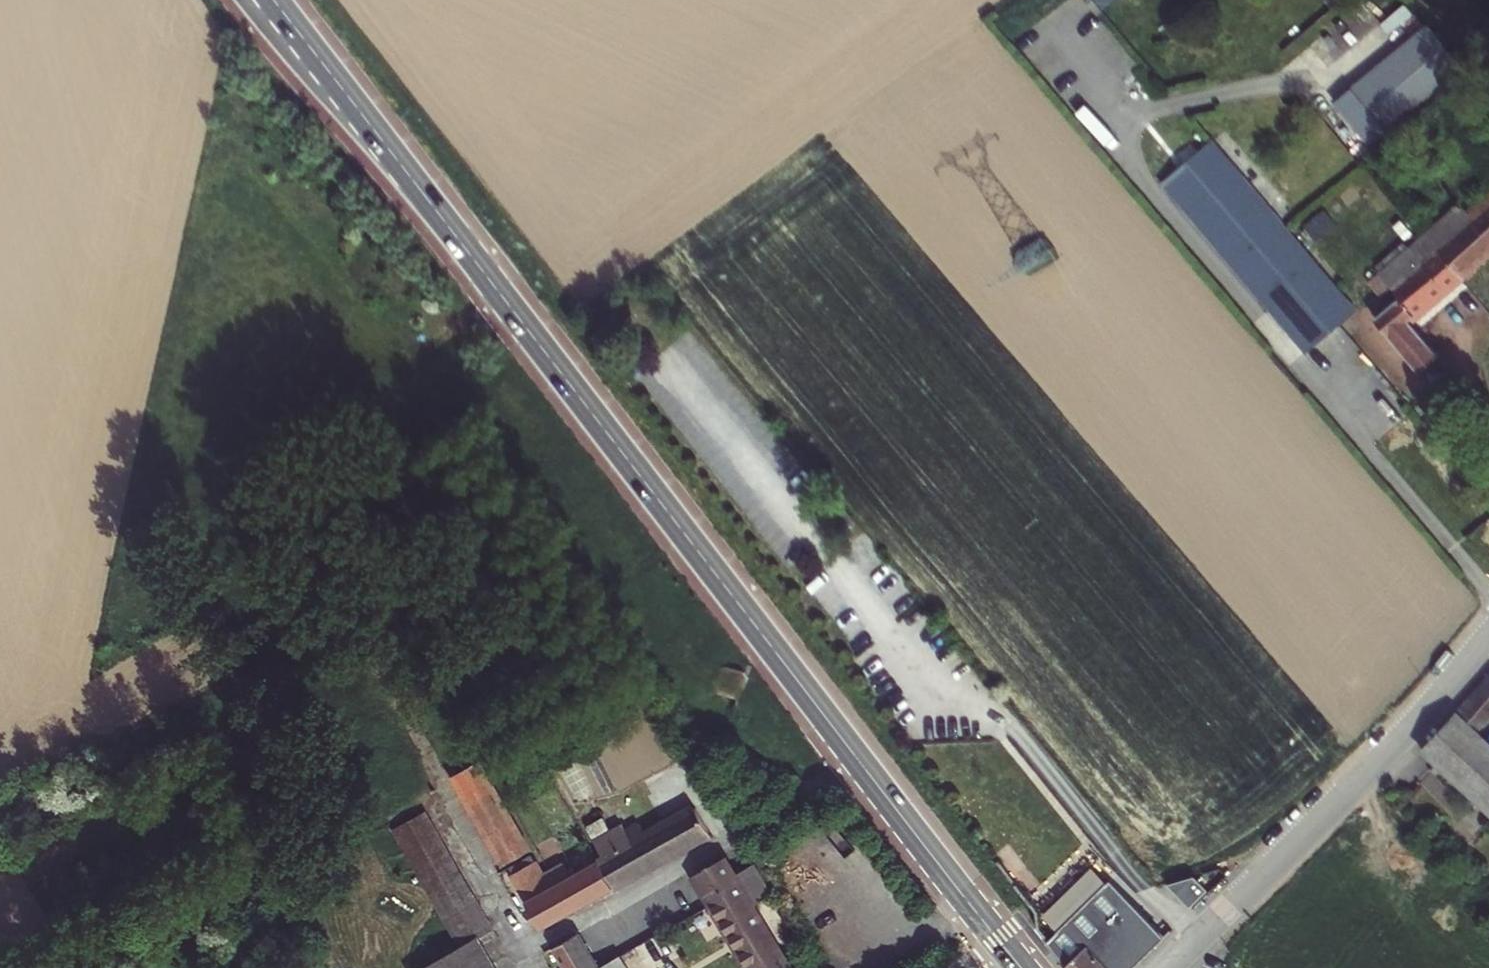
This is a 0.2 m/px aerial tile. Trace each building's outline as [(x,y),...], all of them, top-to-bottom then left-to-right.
[(1420,27),(1328,104),(1366,147),(1456,70),(1420,27)] [(1214,144),(1163,184),(1306,353),(1352,311),(1214,144)] [(1431,367),(1401,331),(1449,287),(1488,254),(1488,199),(1460,222),(1447,207),(1409,237),(1360,284),(1383,309),(1362,327),(1410,384),(1431,367)] [(1486,676),(1412,759),(1488,827),(1488,756),(1466,736),(1488,710),(1488,678),(1486,676)] [(463,929),(476,919),(400,805),(414,796),(357,713),(315,741),(447,938),(396,966),(397,967),(484,967),(463,929)] [(461,770),(436,784),(524,932),(687,840),(673,816),(626,841),(620,832),(609,838),(599,822),(569,840),(585,864),(534,894),(515,863),(505,868),(498,854),(506,849),(461,770)] [(560,820),(550,825),(556,834),(565,829),(560,820)] [(671,879),(720,967),(764,967),(734,914),(753,902),(733,866),(713,877),(705,862),(671,879)] [(1165,944),(1133,912),(1123,922),(1112,911),(1079,939),(1091,952),(1074,967),(1142,967),(1165,944)] [(538,952),(547,967),(612,967),(589,926),(538,952)]
